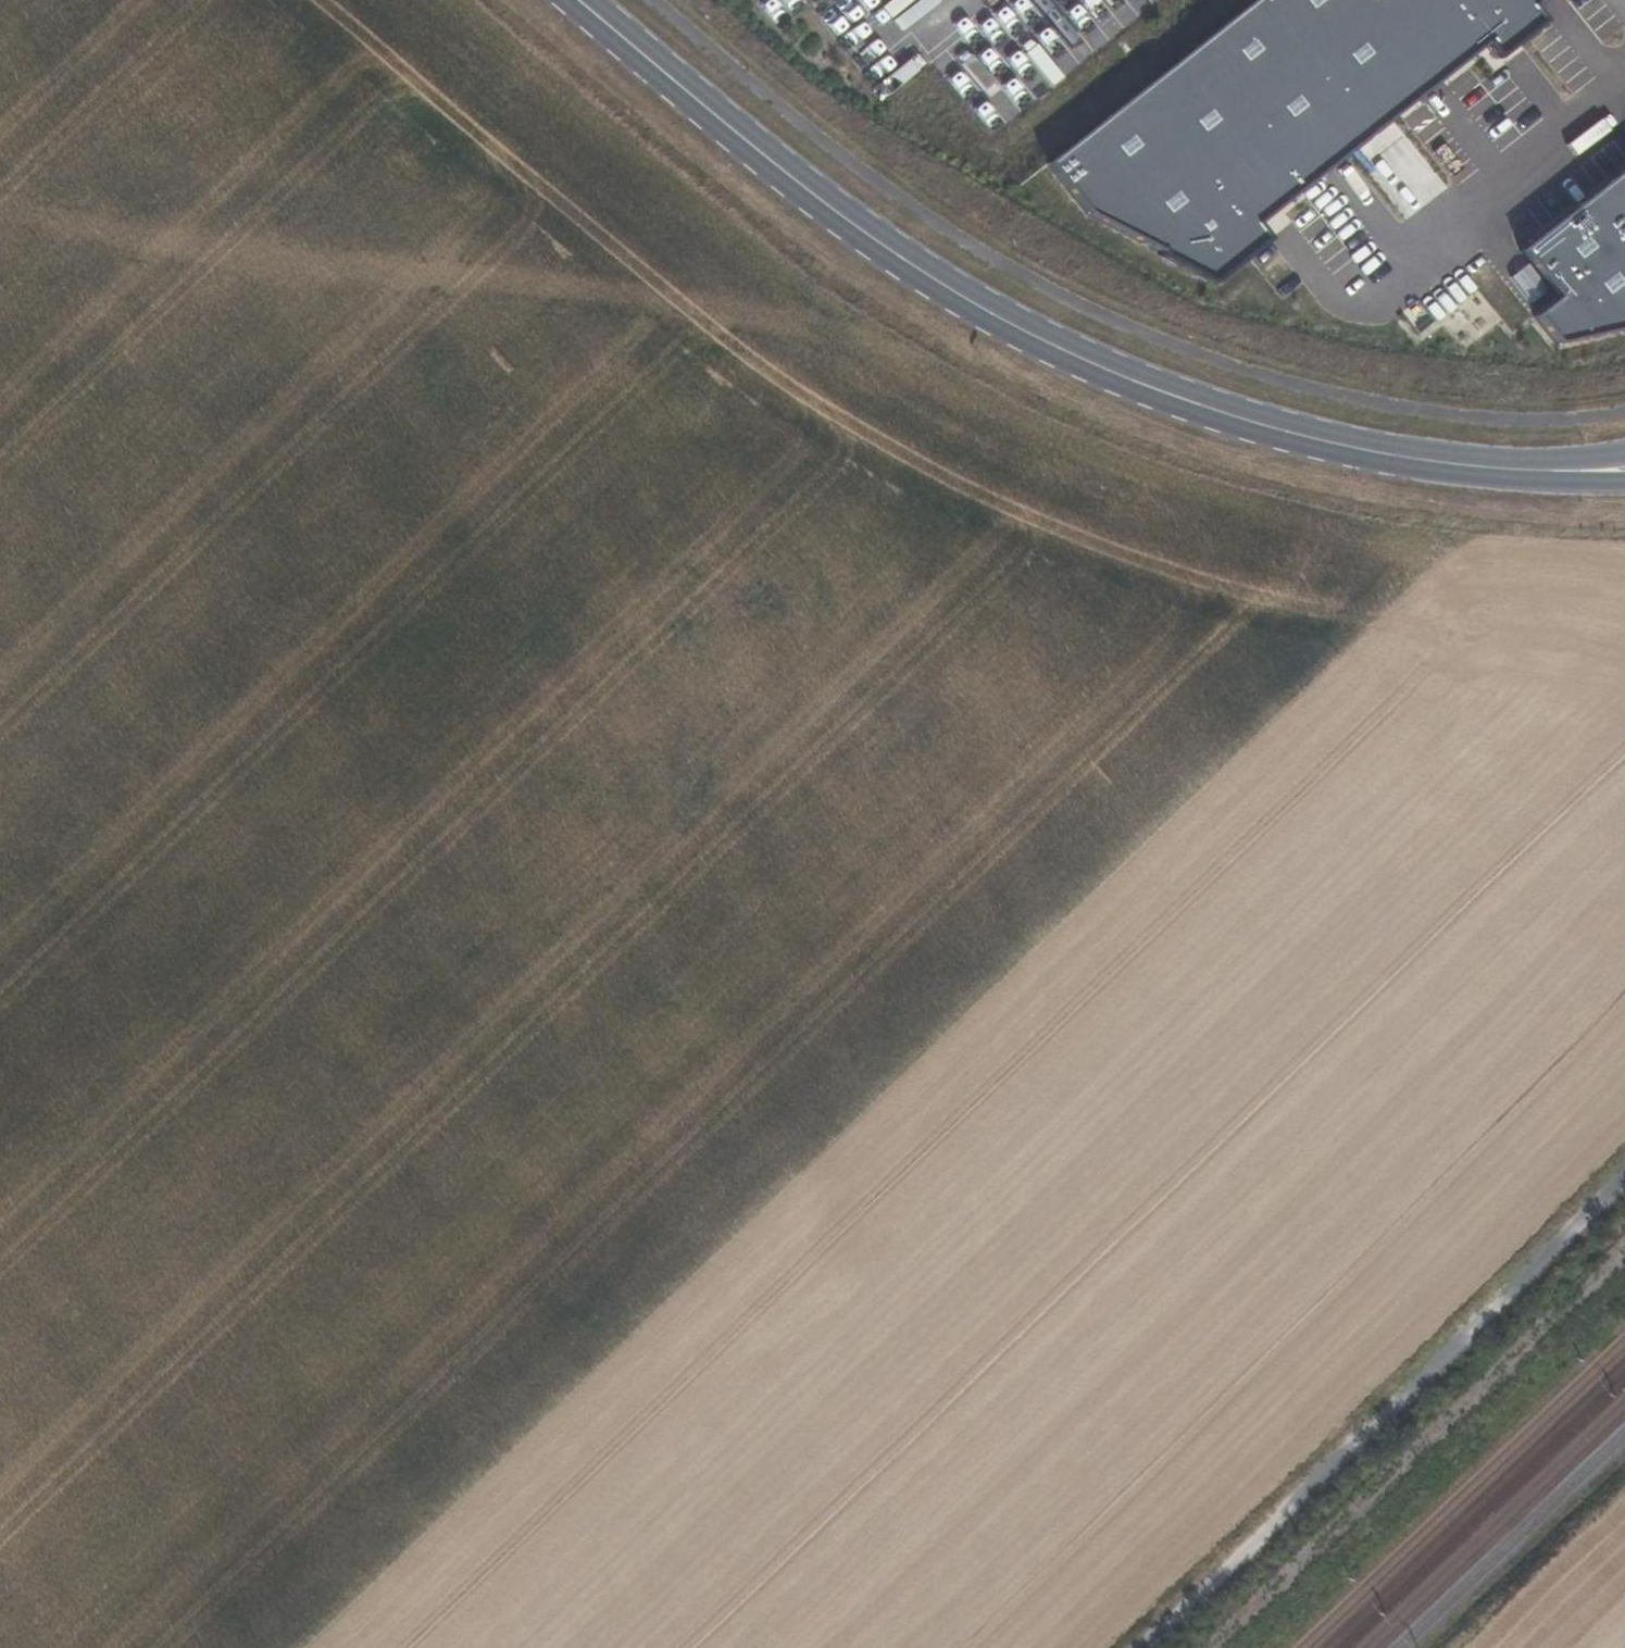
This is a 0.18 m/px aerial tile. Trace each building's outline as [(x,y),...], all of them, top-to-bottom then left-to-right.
[(1064,164),(1100,207),(1215,282),(1270,239),(1257,220),(1484,36),(1496,54),(1541,19),(1530,5),(1536,0),(1263,0),(1064,164)] [(1523,254),(1565,304),(1537,324),(1555,353),(1624,339),(1624,176),(1523,254)]
